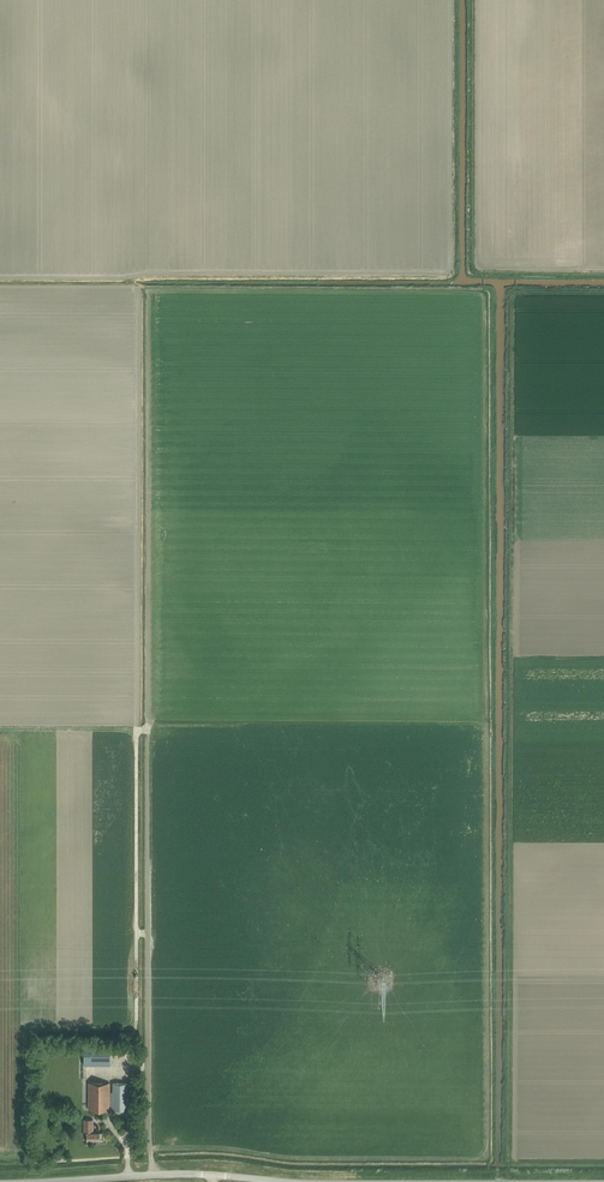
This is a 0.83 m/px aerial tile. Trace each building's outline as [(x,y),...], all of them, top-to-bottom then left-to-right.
[(110,1065),(110,1043),(84,1043),(84,1065),(110,1065)] [(112,1092),(110,1092),(110,1083),(89,1083),(89,1110),(112,1110),(127,1110),(127,1083),(112,1083),(112,1092)] [(87,1140),(103,1140),(103,1130),(103,1133),(93,1133),(93,1120),(83,1120),(84,1134),(86,1134),(87,1140)]
